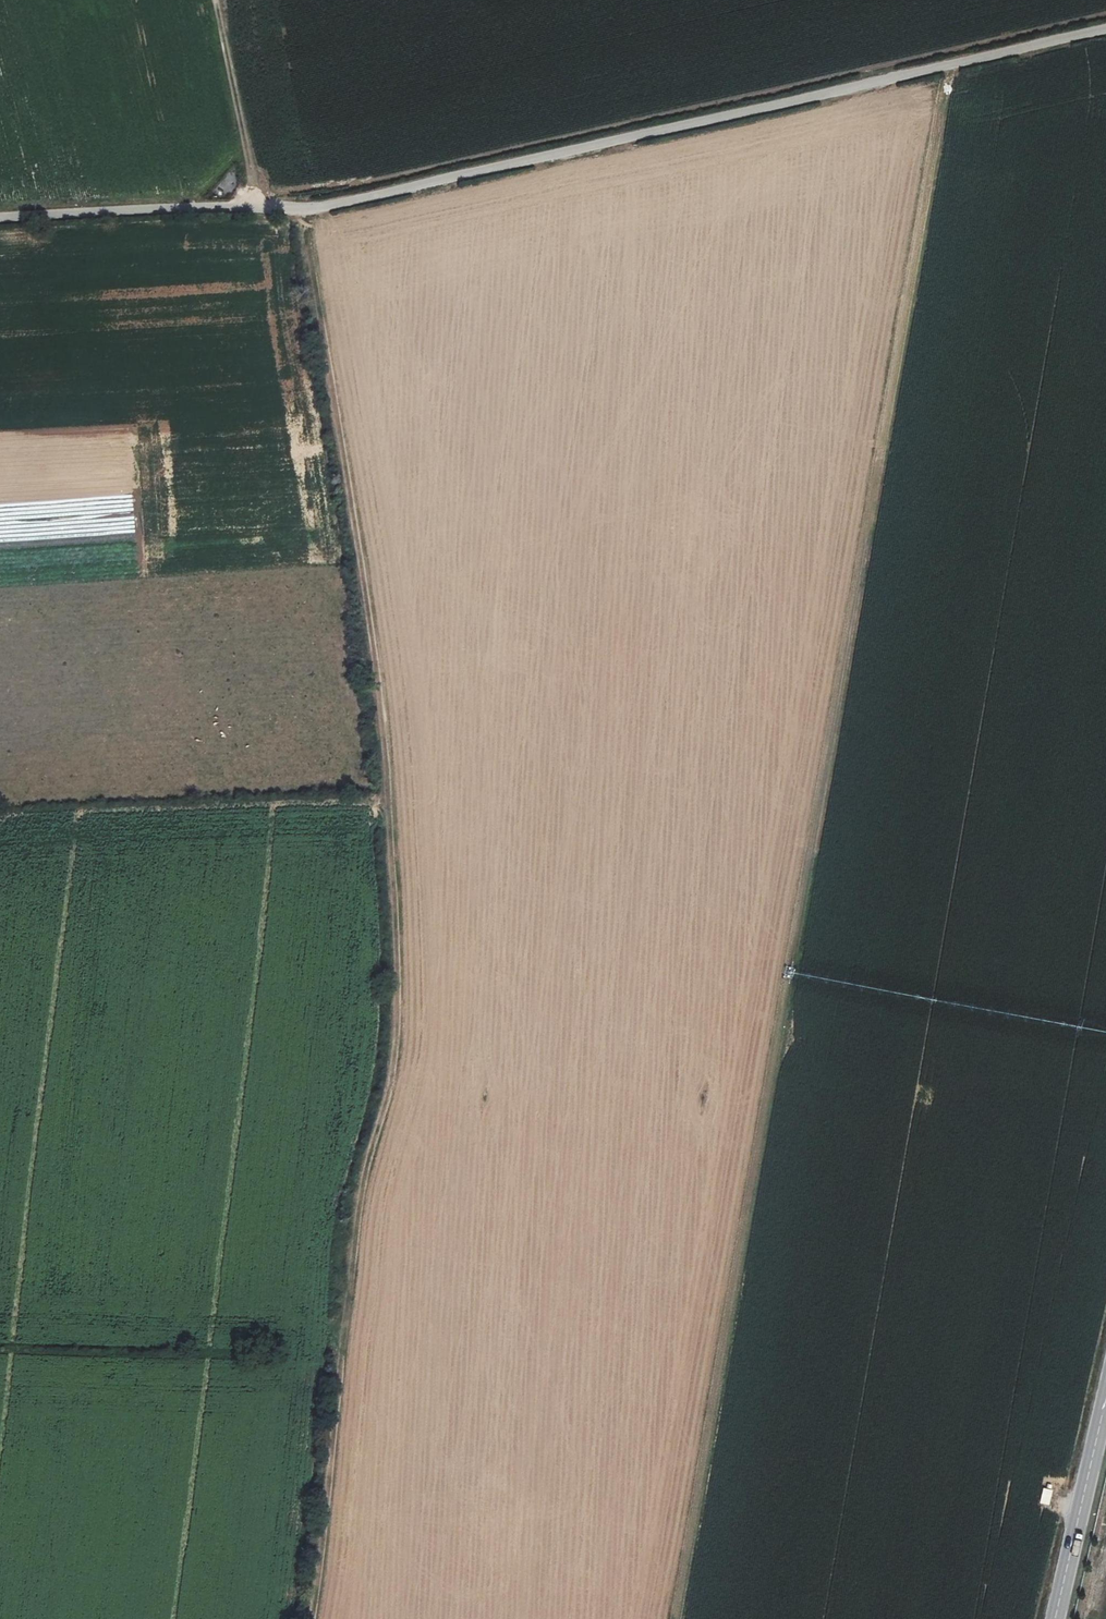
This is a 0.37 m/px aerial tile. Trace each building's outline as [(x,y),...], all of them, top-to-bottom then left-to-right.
[(1043,1489),(1041,1503),(1049,1504),(1051,1490),(1043,1489)]
